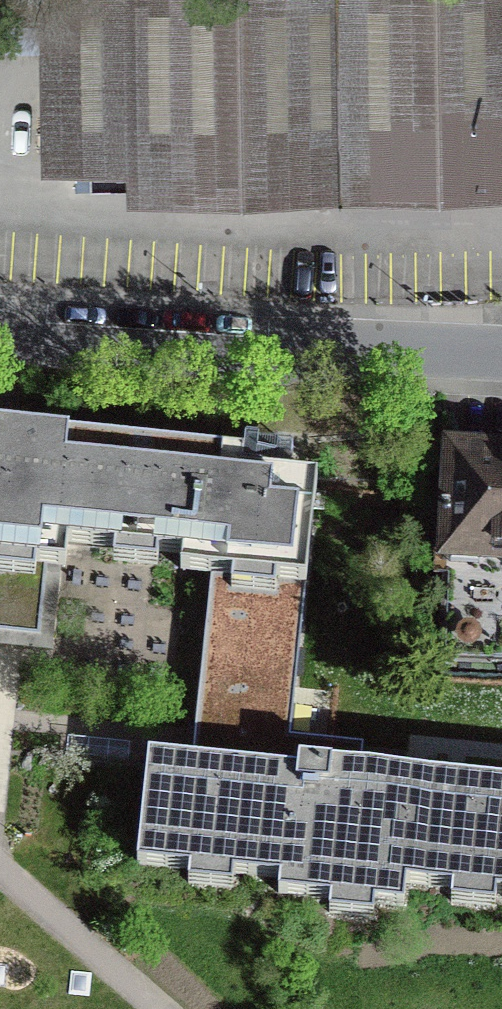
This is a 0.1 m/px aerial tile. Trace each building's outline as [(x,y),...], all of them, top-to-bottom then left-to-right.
[(141,156),(139,0),(49,0),(52,159),(141,156)] [(141,156),(142,182),(501,175),(501,0),(139,0),(141,156)] [(211,575),(306,585),(314,508),(316,489),(317,476),(243,469),(244,452),(0,427),(0,643),(7,644),(54,648),(57,606),(61,567),(66,569),(68,545),(182,557),(181,572),(211,575)] [(454,453),(442,630),(501,632),(501,455),(454,453)] [(326,490),(316,489),(314,508),(324,509),(326,490)] [(290,736),(306,585),(211,575),(196,725),(290,736)] [(290,736),(196,725),(193,759),(149,754),(137,863),(194,869),(196,853),(232,856),(230,872),(233,873),(280,878),(278,892),(335,898),(337,882),(373,886),(371,902),(403,906),(406,882),(457,887),(459,871),(494,875),(493,891),(501,892),(501,781),(361,766),(363,744),(290,736)]
